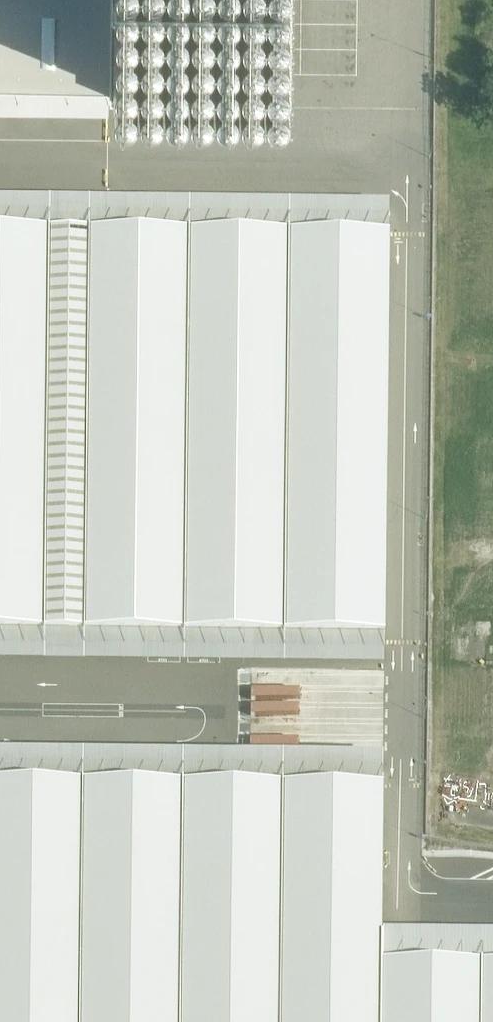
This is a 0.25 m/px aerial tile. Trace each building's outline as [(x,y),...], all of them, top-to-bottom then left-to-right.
[(107,79),(288,80),(289,0),(0,0),(0,79),(107,79)] [(387,241),(0,240),(0,641),(382,642),(387,241)] [(383,793),(0,793),(0,1021),(383,1021),(383,967),(383,793)] [(383,967),(383,1021),(479,1021),(479,967),(383,967)] [(479,967),(479,1021),(492,1021),(492,967),(479,967)]
